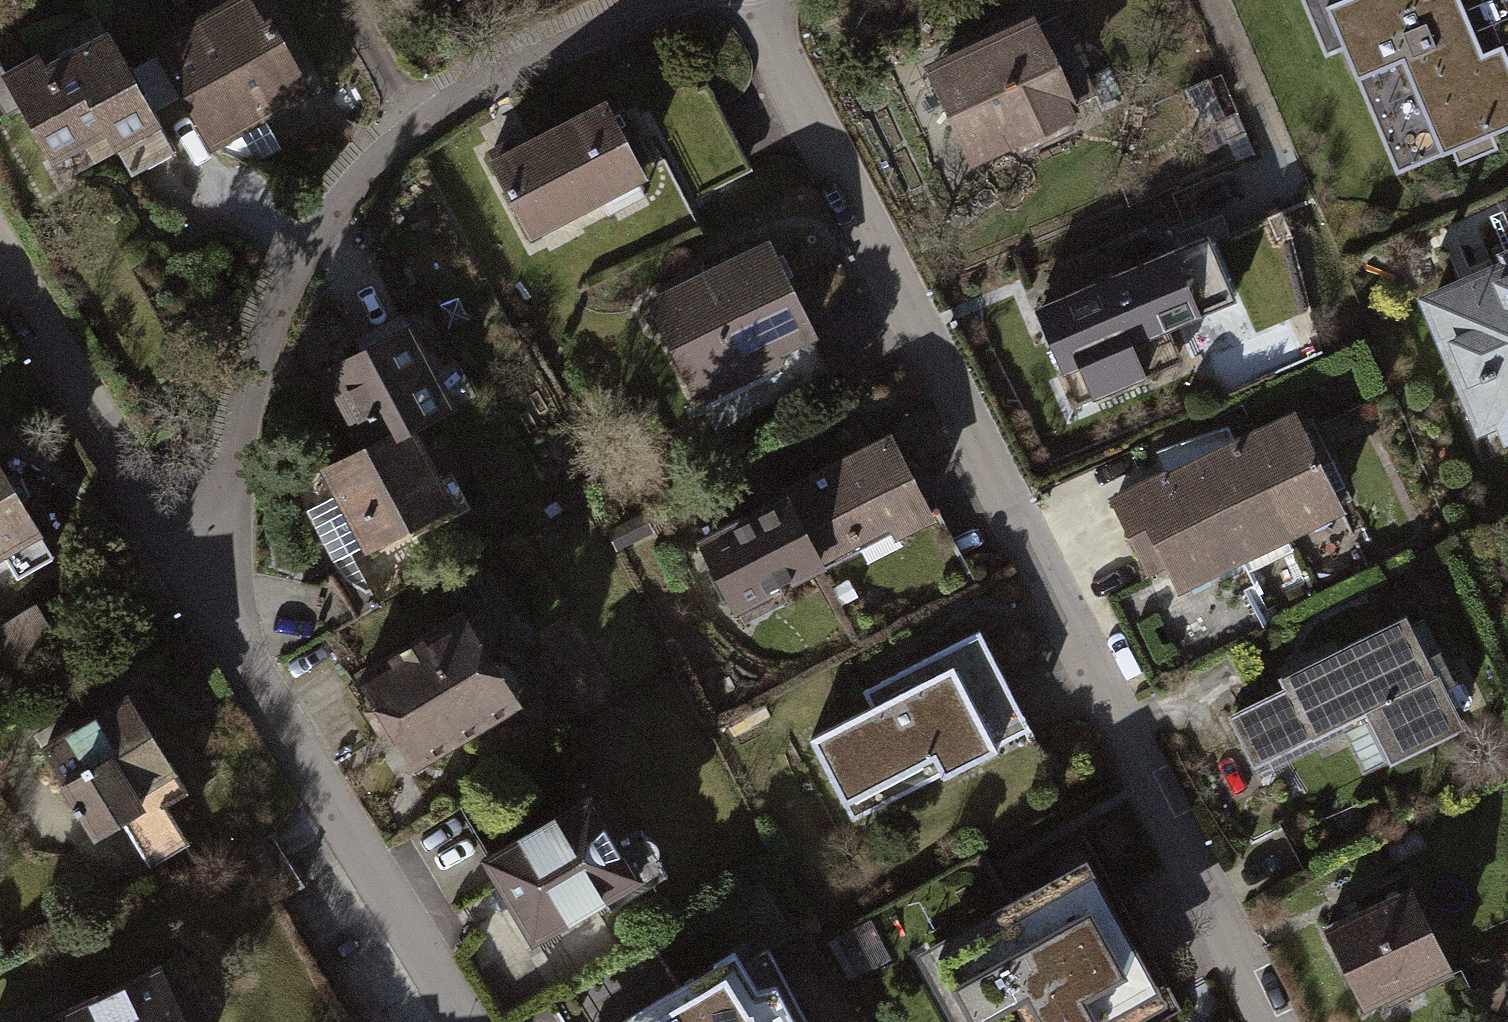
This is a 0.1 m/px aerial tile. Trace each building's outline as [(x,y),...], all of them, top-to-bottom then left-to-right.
[(1374,174),(1507,115),(1507,62),(1480,0),(1297,0),(1374,174)] [(234,5),(118,70),(167,157),(174,169),(290,104),(234,5)] [(90,17),(31,49),(80,138),(108,189),(167,157),(118,70),(90,17)] [(1034,21),(911,70),(951,171),(1074,122),(1034,21)] [(0,67),(0,94),(37,162),(80,138),(31,49),(0,67)] [(602,106),(488,157),(531,251),(645,199),(602,106)] [(1211,234),(1031,312),(1061,380),(1077,373),(1096,416),(1162,387),(1148,353),(1245,311),(1211,234)] [(773,250),(644,310),(692,413),(821,353),(773,250)] [(1420,299),(1478,447),(1507,435),(1507,265),(1420,299)] [(413,336),(327,378),(365,457),(318,480),(357,561),(455,514),(422,446),(458,428),(413,336)] [(1295,427),(1126,499),(1168,598),(1337,526),(1295,427)] [(893,442),(691,537),(727,614),(929,519),(893,442)] [(36,544),(0,481),(0,565),(36,544)] [(462,620),(354,681),(406,772),(514,712),(462,620)] [(1403,626),(1229,720),(1259,774),(1358,721),(1385,771),(1460,731),(1403,626)] [(984,639),(803,728),(850,824),(1032,735),(984,639)] [(132,698),(40,753),(102,855),(194,800),(132,698)] [(559,815),(476,863),(532,959),(615,912),(559,815)] [(935,959),(971,1021),(1127,1021),(1168,999),(1087,856),(994,909),(1001,922),(935,959)] [(1410,890),(1327,929),(1368,1016),(1451,977),(1410,890)] [(611,1021),(795,1021),(774,982),(753,983),(733,948),(611,1021)] [(55,1021),(182,1021),(160,973),(55,1021)]
